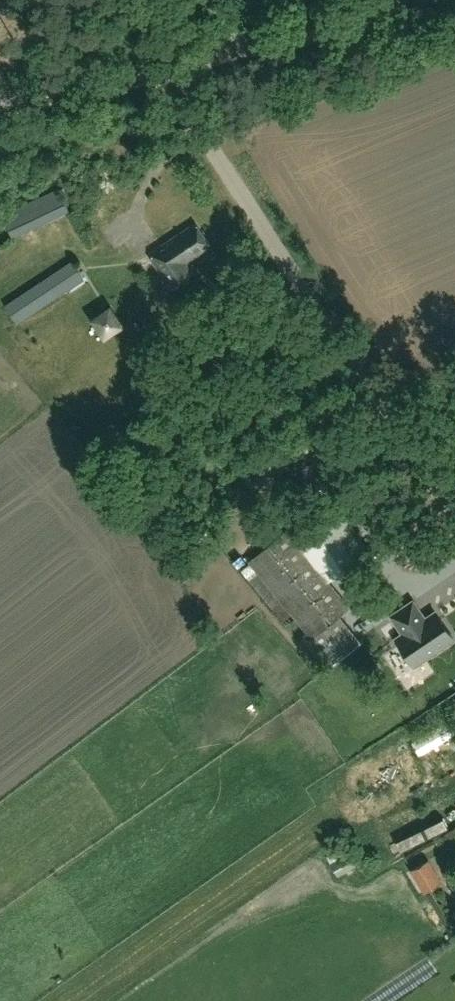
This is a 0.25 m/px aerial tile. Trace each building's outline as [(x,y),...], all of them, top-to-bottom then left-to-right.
[(69,211),(58,189),(3,215),(13,238),(69,211)] [(171,288),(194,273),(187,261),(211,245),(196,222),(162,244),(167,251),(153,260),(171,288)] [(17,322),(83,277),(72,261),(6,305),(17,322)] [(104,339),(126,325),(111,303),(90,318),(104,339)] [(338,503),(311,521),(345,570),(372,552),(338,503)] [(252,562),(242,571),(273,610),(272,610),(284,625),(296,616),(321,645),(334,662),(359,642),(339,616),(350,607),(329,581),(291,535),(287,529),(250,560),(252,562)] [(422,619),(418,613),(420,611),(412,600),(391,615),(403,633),(396,637),(415,664),(454,638),(435,611),(422,619)] [(424,892),(427,890),(438,883),(426,863),(412,871),(424,892)]
